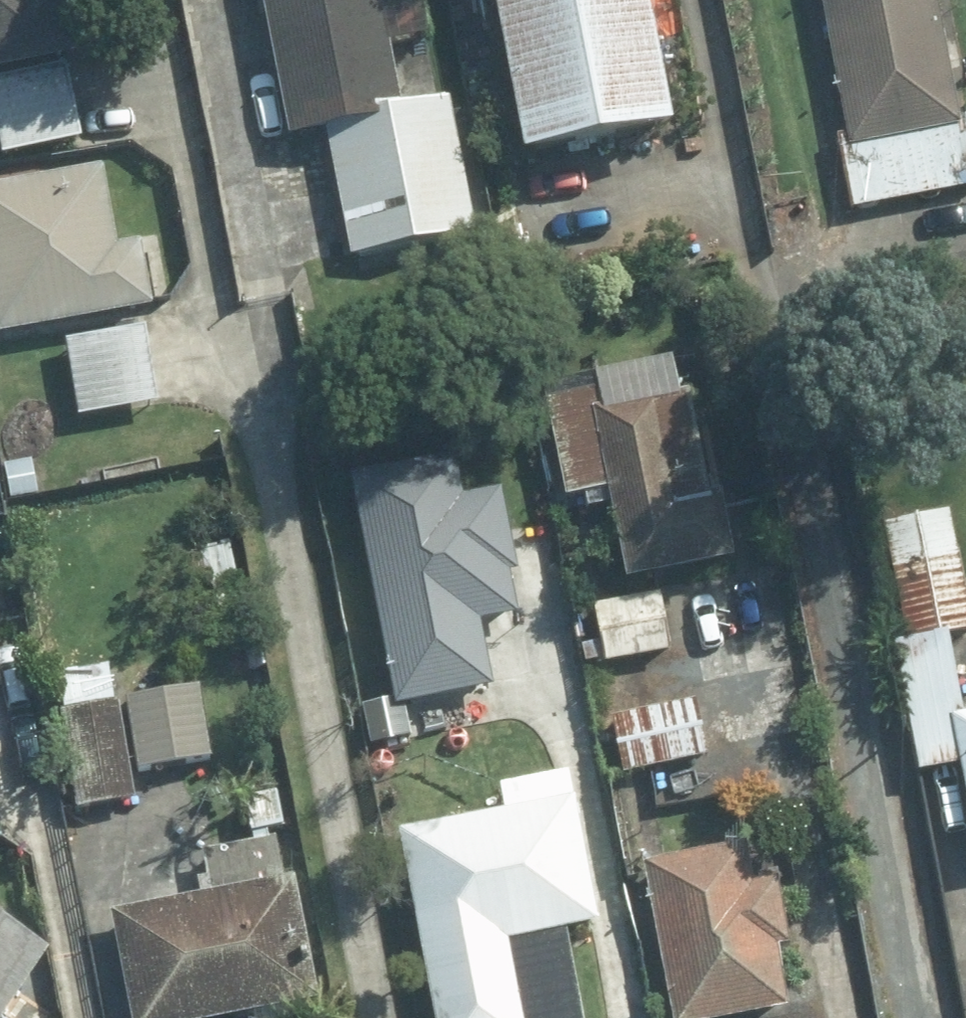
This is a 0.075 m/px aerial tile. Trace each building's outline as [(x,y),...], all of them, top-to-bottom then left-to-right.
[(2,159),(78,147),(65,67),(75,65),(65,0),(0,0),(0,149),(2,159)] [(283,146),(318,140),(343,269),(477,242),(450,104),(395,115),(382,48),(423,40),(414,0),(254,0),(283,146)] [(511,168),(667,139),(641,0),(479,0),(511,168)] [(855,209),(965,186),(965,143),(937,0),(813,0),(855,209)] [(0,190),(0,343),(150,320),(139,250),(112,254),(100,175),(0,190)] [(144,332),(60,347),(73,422),(157,407),(144,332)] [(705,490),(686,400),(584,422),(620,588),(730,563),(713,489),(705,490)] [(351,460),(399,697),(495,677),(482,615),(529,605),(503,478),(456,487),(447,441),(351,460)] [(876,508),(906,646),(887,650),(916,785),(958,776),(965,813),(965,719),(961,720),(944,639),(965,634),(965,582),(947,493),(876,508)] [(660,600),(579,610),(586,668),(667,658),(660,600)] [(134,807),(110,663),(56,672),(81,816),(134,807)] [(203,688),(120,703),(133,779),(216,765),(203,688)] [(607,717),(618,782),(711,766),(700,702),(607,717)] [(392,839),(432,1017),(518,1017),(503,953),(593,933),(563,800),(392,839)] [(635,872),(666,1017),(762,1017),(786,1013),(774,957),(788,954),(773,885),(750,890),(742,849),(635,872)] [(101,917),(121,1017),(258,1017),(312,1007),(288,880),(101,917)] [(43,958),(0,928),(0,1017),(2,1017),(43,958)]
